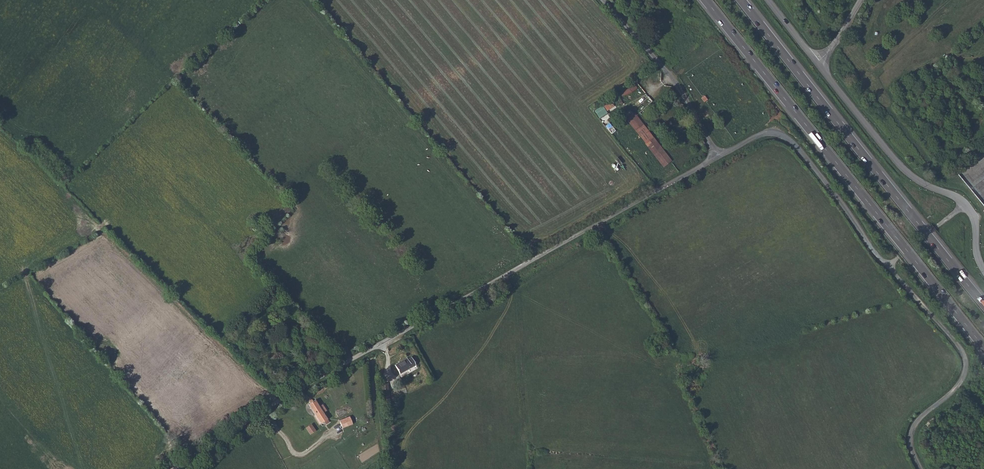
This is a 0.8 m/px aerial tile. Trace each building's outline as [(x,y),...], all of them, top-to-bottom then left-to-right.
[(620,92),(622,96),(637,90),(635,86),(620,92)] [(600,119),(613,109),(606,101),(594,111),(600,119)] [(707,127),(713,125),(707,111),(701,113),(707,127)] [(669,163),(641,127),(632,115),(626,120),(635,131),(663,167),(669,163)] [(415,365),(411,357),(407,359),(407,358),(395,365),(400,374),(415,365)] [(383,402),(390,401),(387,384),(381,385),(383,402)] [(319,405),(316,400),(308,405),(320,423),(324,422),(326,424),(329,422),(324,413),(327,411),(323,404),(319,405)] [(352,425),(350,418),(340,421),(342,429),(352,425)] [(316,431),(309,421),(304,424),(311,434),(316,431)] [(362,448),(355,453),(357,456),(365,451),(362,448)]
